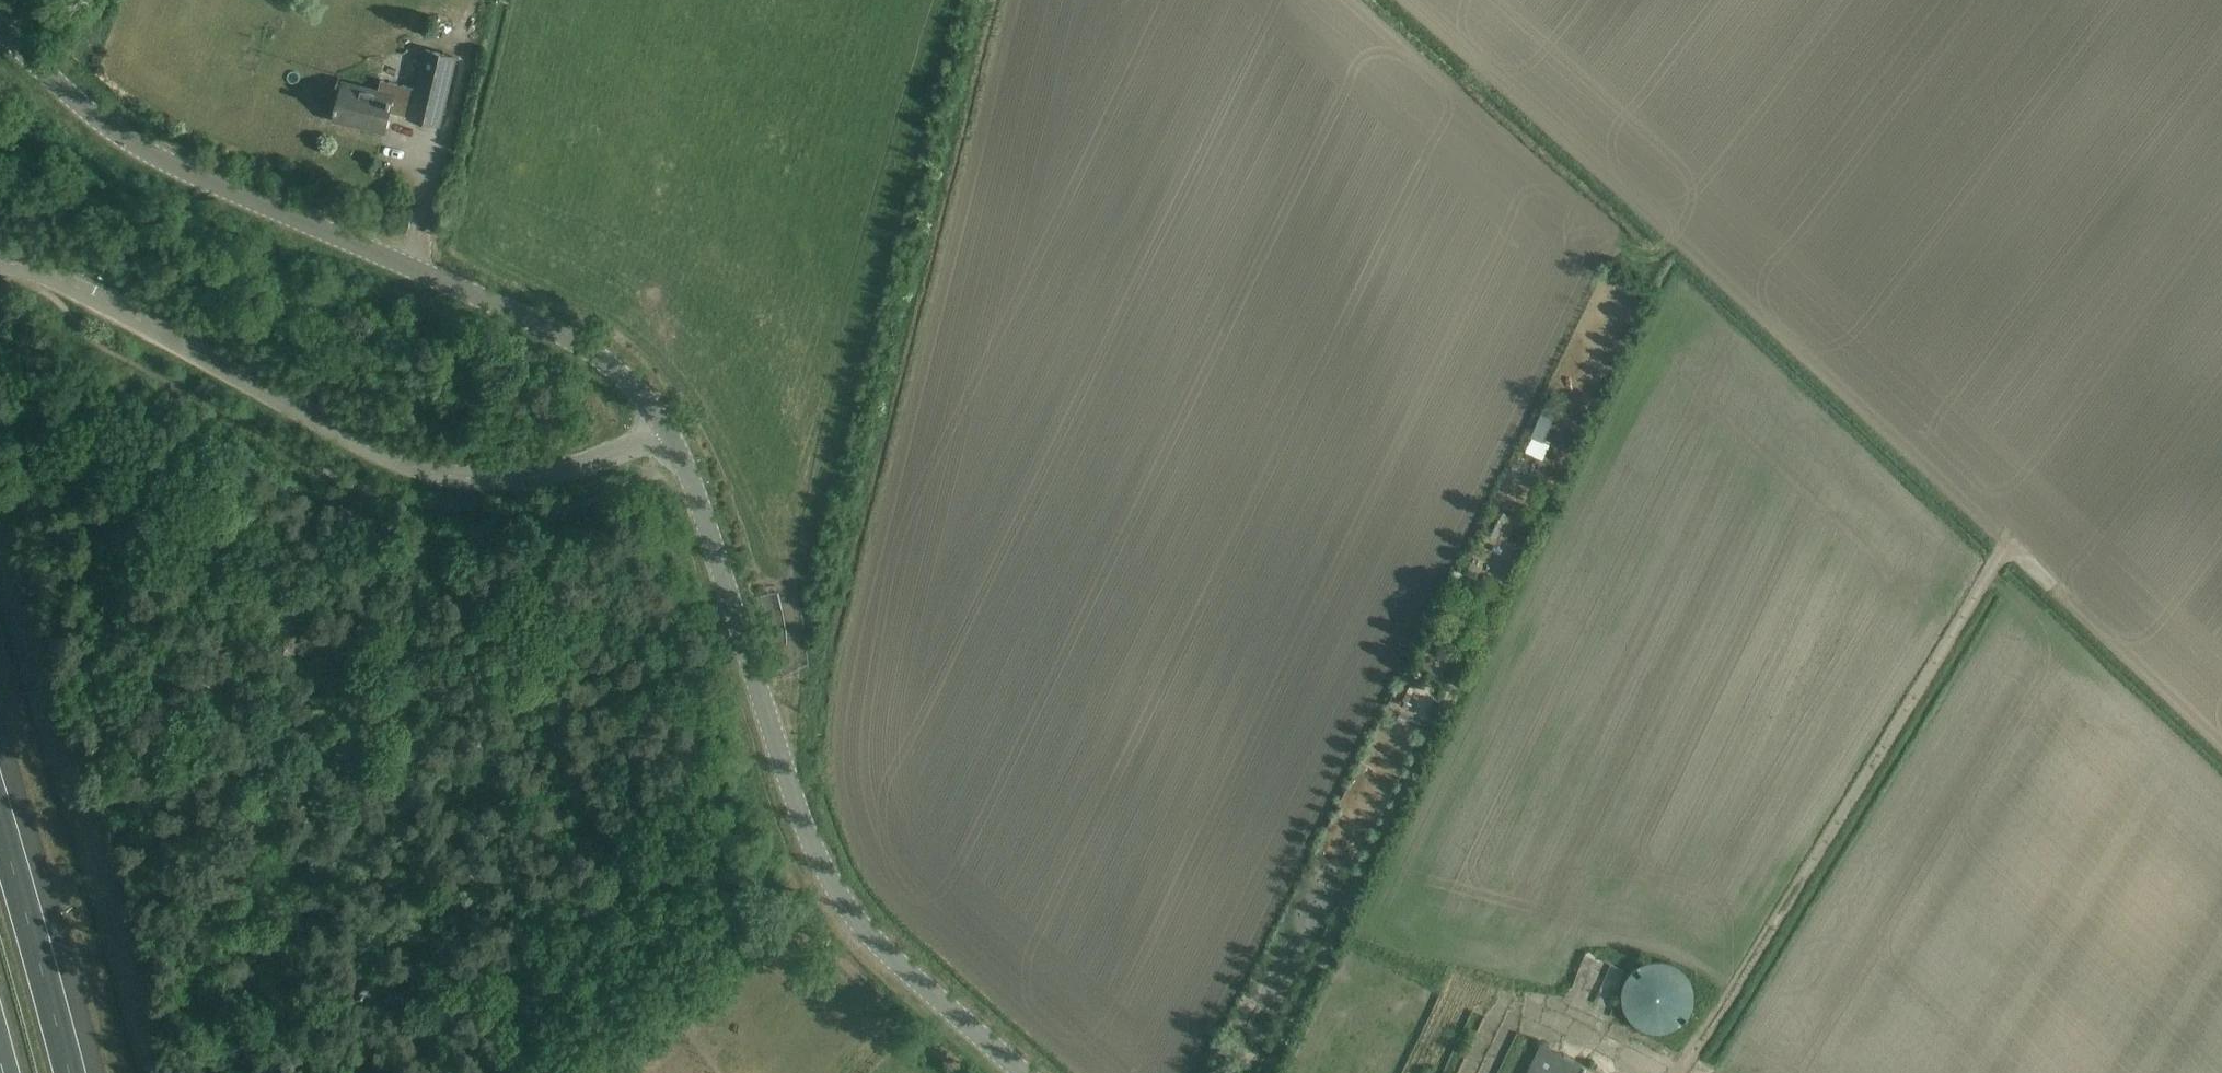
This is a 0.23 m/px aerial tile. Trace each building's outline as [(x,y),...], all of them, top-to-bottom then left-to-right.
[(378,91),(343,82),(338,105),(336,104),(335,110),(336,110),(334,119),(355,124),(355,122),(364,124),(363,126),(384,132),(389,111),(409,116),(408,117),(440,125),(457,57),(425,49),(415,88),(381,80),(378,91)] [(1697,996),(1698,990),(1697,984),(1695,978),(1693,973),(1689,967),(1684,962),(1677,959),(1672,957),(1665,956),(1659,956),(1652,957),(1646,960),(1642,964),(1637,968),(1633,974),(1630,981),(1629,989),(1630,994),(1631,1000),(1635,1008),(1639,1013),(1643,1017),(1649,1021),(1655,1023),(1662,1024),(1668,1024),(1676,1021),(1682,1018),(1687,1015),(1691,1009),(1695,1003),(1697,996)] [(1578,990),(1599,1001),(1609,980),(1588,969),(1578,990)] [(1543,1044),(1529,1072),(1601,1072),(1543,1044)]
